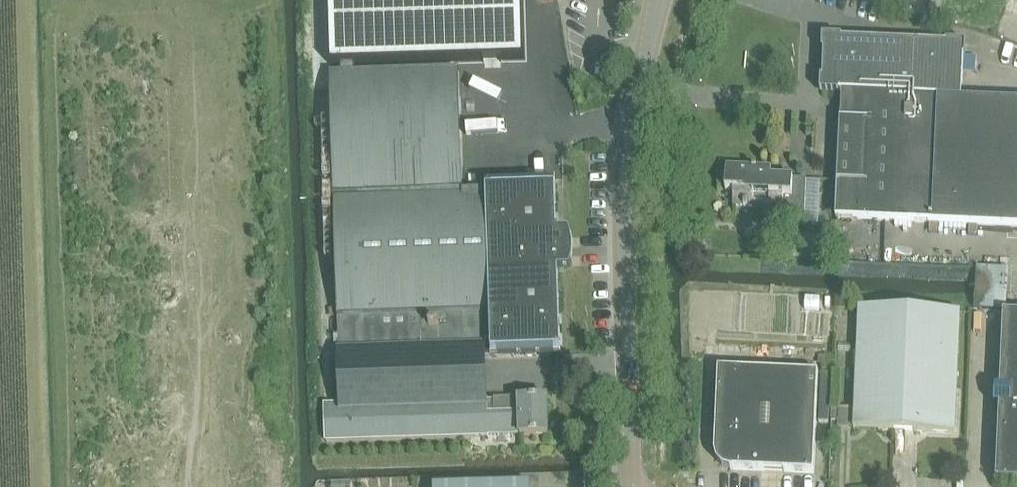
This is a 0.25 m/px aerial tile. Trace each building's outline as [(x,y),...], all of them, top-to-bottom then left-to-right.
[(330,65),(341,65),(341,74),(332,75),(335,194),(341,354),(340,354),(340,358),(515,351),(515,356),(562,354),(559,272),(570,271),(573,261),(574,255),(574,248),(573,243),(569,233),(557,234),(555,186),(509,188),(509,191),(462,193),(458,71),(355,74),(355,65),(525,60),(523,0),(328,0),(330,65)] [(983,20),(1016,21),(1016,0),(983,0),(983,20)] [(822,92),(842,93),(840,134),(836,219),(993,225),(1016,227),(1016,101),(962,99),(963,73),(964,56),(964,45),(825,39),(822,92)] [(727,167),(726,191),(734,191),(734,207),(744,208),(747,209),(748,208),(763,208),(763,224),(805,226),(807,179),(793,178),(793,177),(771,176),(771,169),(757,168),(757,167),(753,167),(753,168),(727,167)] [(855,431),(894,433),(955,435),(960,315),(860,311),(855,431)] [(996,482),(1016,483),(1016,316),(1004,315),(996,482)] [(790,367),(811,368),(811,357),(791,356),(790,367)] [(716,454),(718,462),(723,468),(731,471),(815,474),(819,375),(719,370),(716,454)] [(487,401),(488,413),(520,412),(520,434),(520,436),(549,435),(548,399),(487,401)] [(487,401),(324,406),(325,440),(488,435),(520,434),(520,412),(488,413),(487,401)]
